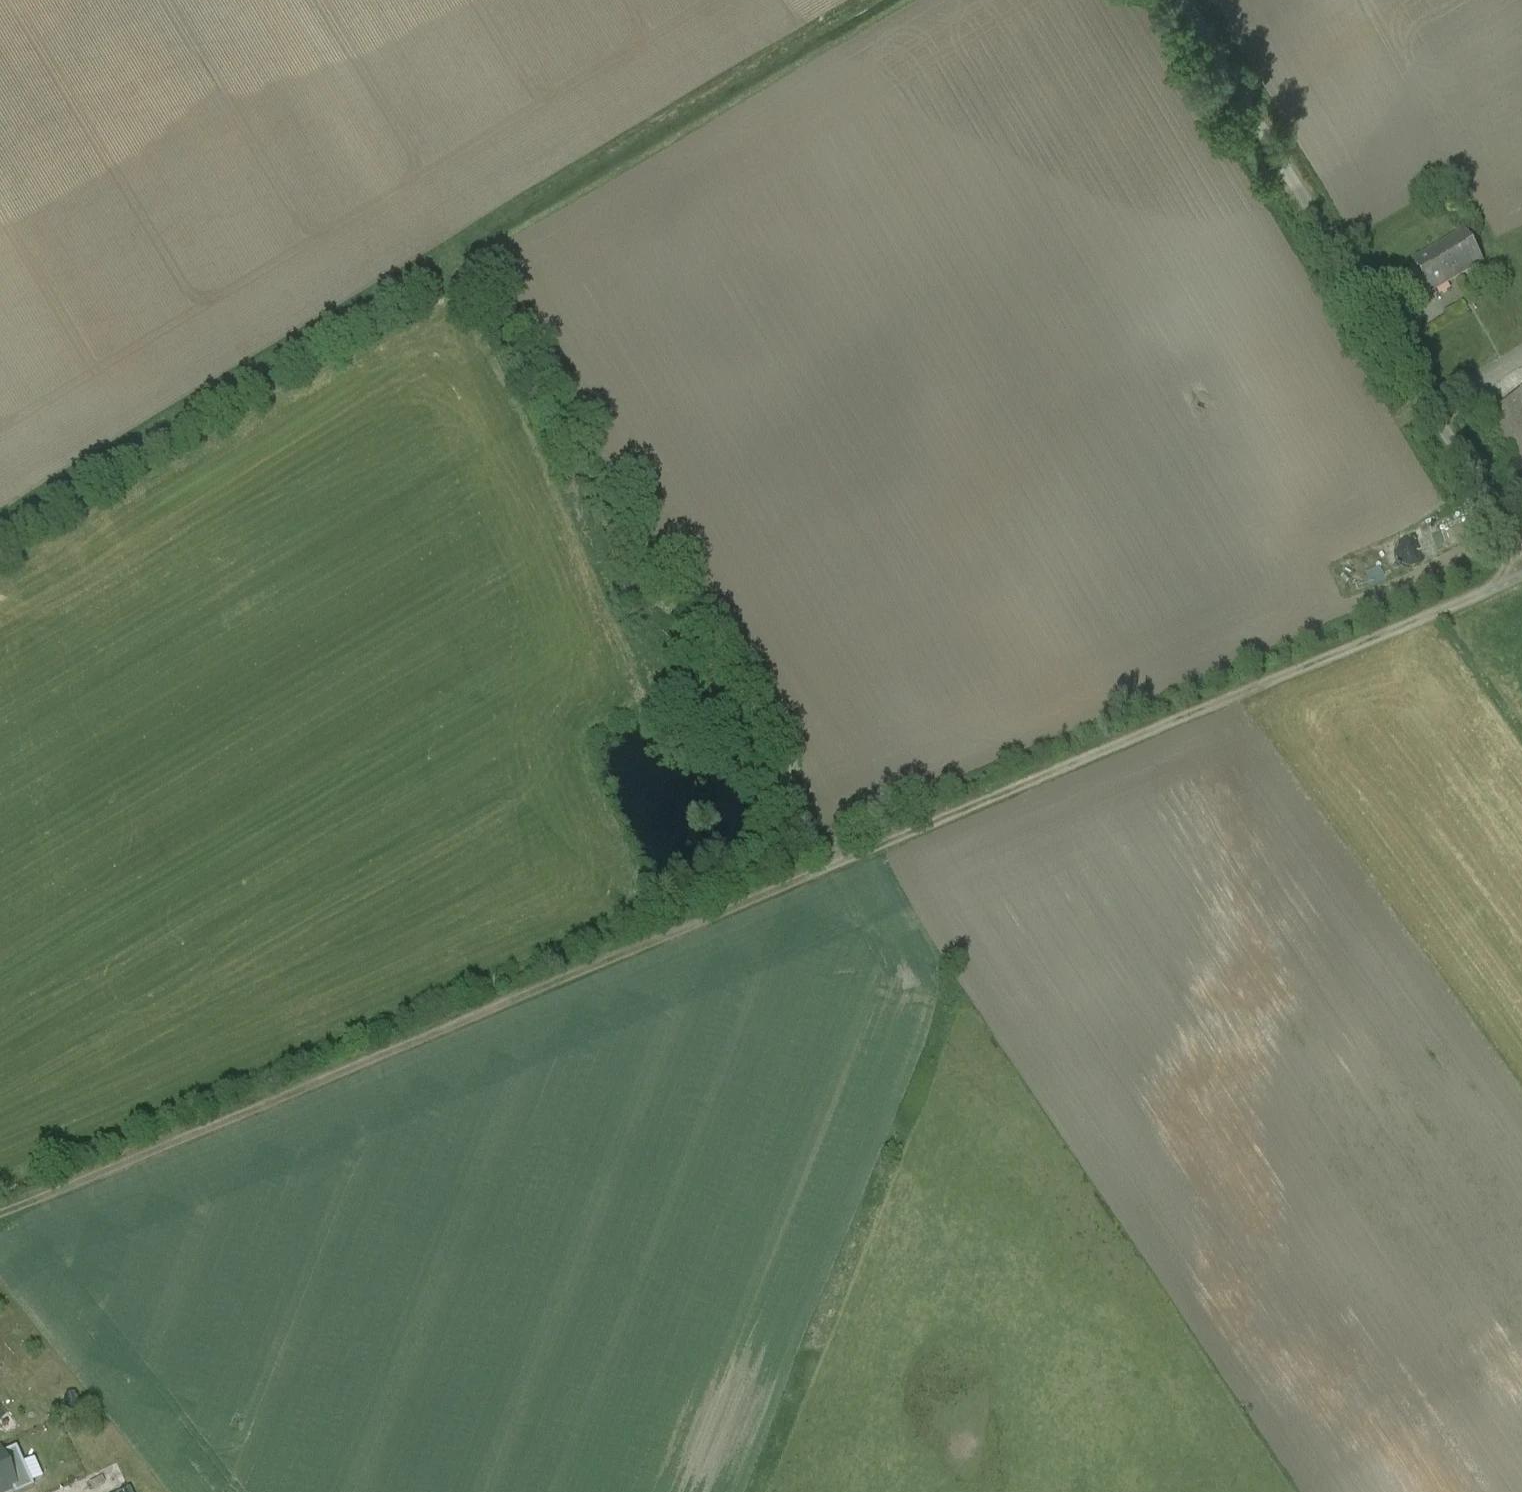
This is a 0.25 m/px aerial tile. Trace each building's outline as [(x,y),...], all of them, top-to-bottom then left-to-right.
[(1435,296),(1433,293),(1482,264),(1465,234),(1416,263),(1421,271),(1407,279),(1421,304),(1435,296)] [(1486,417),(1521,479),(1521,396),(1486,417)] [(12,1490),(13,1491),(27,1491),(34,1489),(16,1449),(1,1456),(0,1455),(0,1491),(8,1491),(12,1490)] [(96,1491),(127,1491),(122,1481),(96,1491)]
